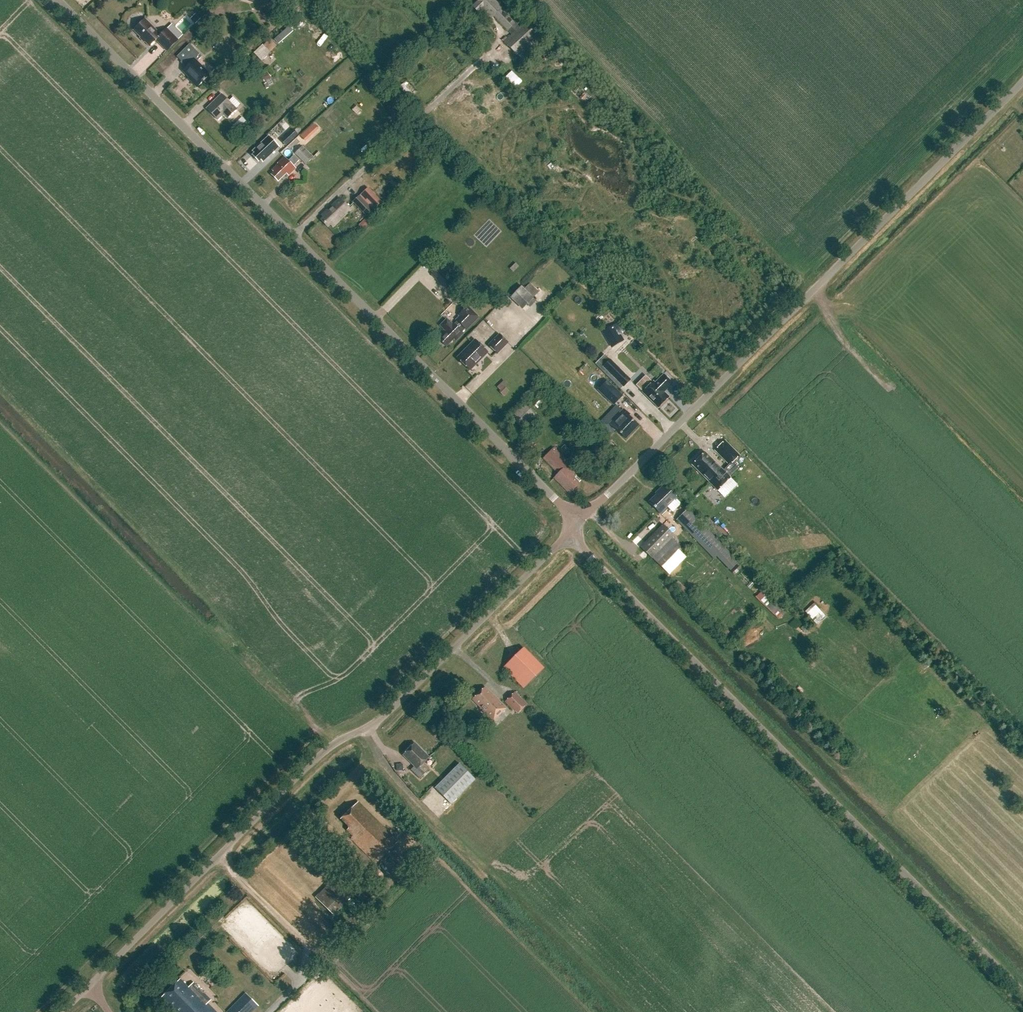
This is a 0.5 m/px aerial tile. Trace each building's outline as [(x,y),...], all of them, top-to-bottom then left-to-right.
[(540,35),(527,22),(519,28),(501,10),(503,8),(494,0),(492,0),(491,1),(490,0),(477,0),(478,2),(472,7),(479,14),(482,11),(491,20),(494,17),(512,35),(504,42),(517,55),(540,35)] [(161,36),(161,35),(145,19),(134,31),(150,47),(156,41),(161,36)] [(156,41),(167,52),(178,41),(167,29),(161,35),(161,36),(156,41)] [(262,62),(271,53),(263,45),(254,53),(262,62)] [(183,72),(198,87),(215,70),(194,49),(181,63),(186,69),(183,72)] [(207,109),(218,120),(223,115),(227,119),(237,110),(222,94),(207,109)] [(288,135),(282,141),(287,146),(293,140),(288,135)] [(255,154),(252,156),(259,162),(261,160),(263,162),(279,147),(269,136),(253,152),(255,154)] [(296,154),(306,165),(314,158),(303,147),(296,154)] [(289,176),(296,169),(294,166),(300,160),(295,155),(289,161),(285,157),(272,171),(274,172),(271,175),(278,182),(286,174),(289,176)] [(382,202),(369,187),(360,196),(373,210),(382,202)] [(367,216),(373,210),(360,196),(353,202),(367,216)] [(333,228),(351,210),(340,198),(321,216),(323,218),(321,220),(327,227),(330,225),(333,228)] [(358,226),(363,230),(371,221),(367,217),(358,226)] [(445,290),(452,283),(437,269),(430,276),(445,290)] [(522,308),(528,302),(530,305),(537,299),(522,284),(510,296),(522,308)] [(441,338),(439,340),(446,347),(454,339),(456,341),(463,334),(462,332),(465,329),(466,330),(479,318),(467,307),(458,316),(460,317),(456,320),(459,323),(456,326),(452,322),(451,323),(447,320),(440,326),(444,330),(439,336),(441,338)] [(625,341),(622,331),(625,331),(622,321),(603,327),(609,346),(625,341)] [(500,334),(489,345),(498,354),(509,343),(500,334)] [(475,341),(458,358),(470,371),(488,353),(475,341)] [(624,388),(631,380),(610,359),(603,367),(624,388)] [(659,410),(670,398),(664,393),(667,390),(668,390),(673,385),(664,375),(655,384),(653,382),(642,393),(659,410)] [(597,391),(613,406),(623,396),(607,380),(597,391)] [(613,430),(623,439),(636,426),(626,416),(627,415),(621,409),(606,424),(612,431),(613,430)] [(715,450),(730,465),(740,455),(725,440),(715,450)] [(612,451),(615,447),(610,442),(607,446),(612,451)] [(575,476),(567,467),(570,464),(573,460),(568,455),(565,459),(554,448),(543,459),(558,474),(554,478),(568,491),(570,489),(572,491),(579,484),(572,478),(575,476)] [(692,466),(718,491),(731,478),(705,452),(692,466)] [(744,466),(754,472),(758,466),(748,460),(744,466)] [(660,514),(676,498),(664,485),(659,490),(660,491),(649,503),(660,514)] [(713,559),(725,548),(689,511),(677,523),(713,559)] [(663,525),(641,548),(651,558),(674,536),(663,525)] [(672,539),(652,559),(661,568),(662,567),(670,575),(685,560),(677,552),(681,548),(672,539)] [(818,623),(827,615),(816,603),(807,612),(818,623)] [(541,673),(520,652),(503,668),(524,690),(541,673)] [(505,709),(485,688),(473,700),(481,708),(480,709),(492,721),(505,709)] [(515,692),(506,701),(514,710),(515,709),(519,713),(527,704),(515,692)] [(420,779),(429,769),(423,763),(428,758),(414,744),(404,755),(415,766),(411,770),(420,779)] [(460,764),(435,789),(451,804),(475,780),(460,764)] [(376,864),(398,842),(358,802),(341,820),(349,828),(347,831),(353,837),(351,839),(376,864)] [(334,916),(355,894),(337,876),(315,898),(334,916)] [(208,1004),(211,1001),(193,983),(190,986),(188,987),(180,979),(159,1000),(170,1011),(216,1011),(208,1004)] [(227,1011),(252,1011),(258,1006),(246,994),(227,1011)]
